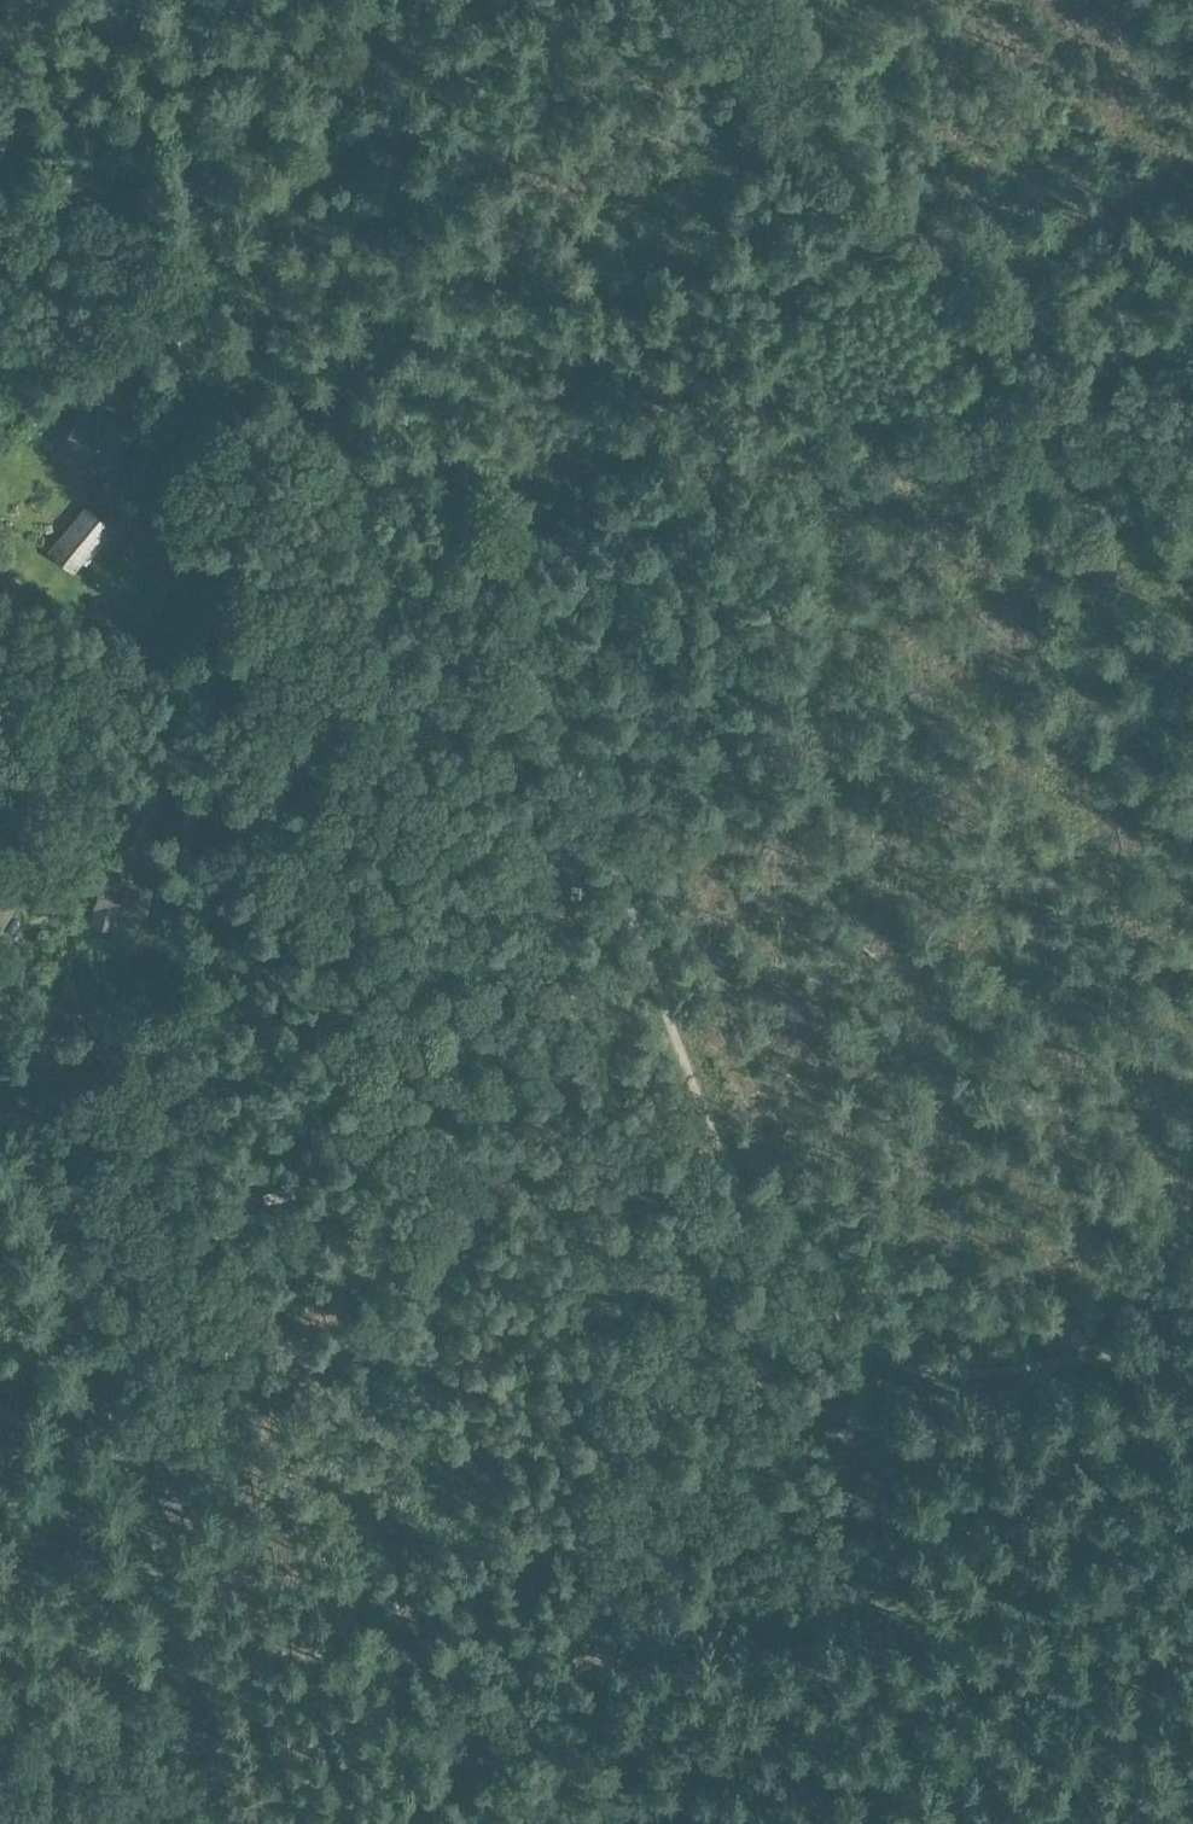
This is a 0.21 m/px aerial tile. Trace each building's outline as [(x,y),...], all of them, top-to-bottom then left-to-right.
[(75,571),(112,525),(87,505),(50,550),(75,571)] [(116,928),(119,912),(146,919),(155,885),(103,871),(90,921),(116,928)]
